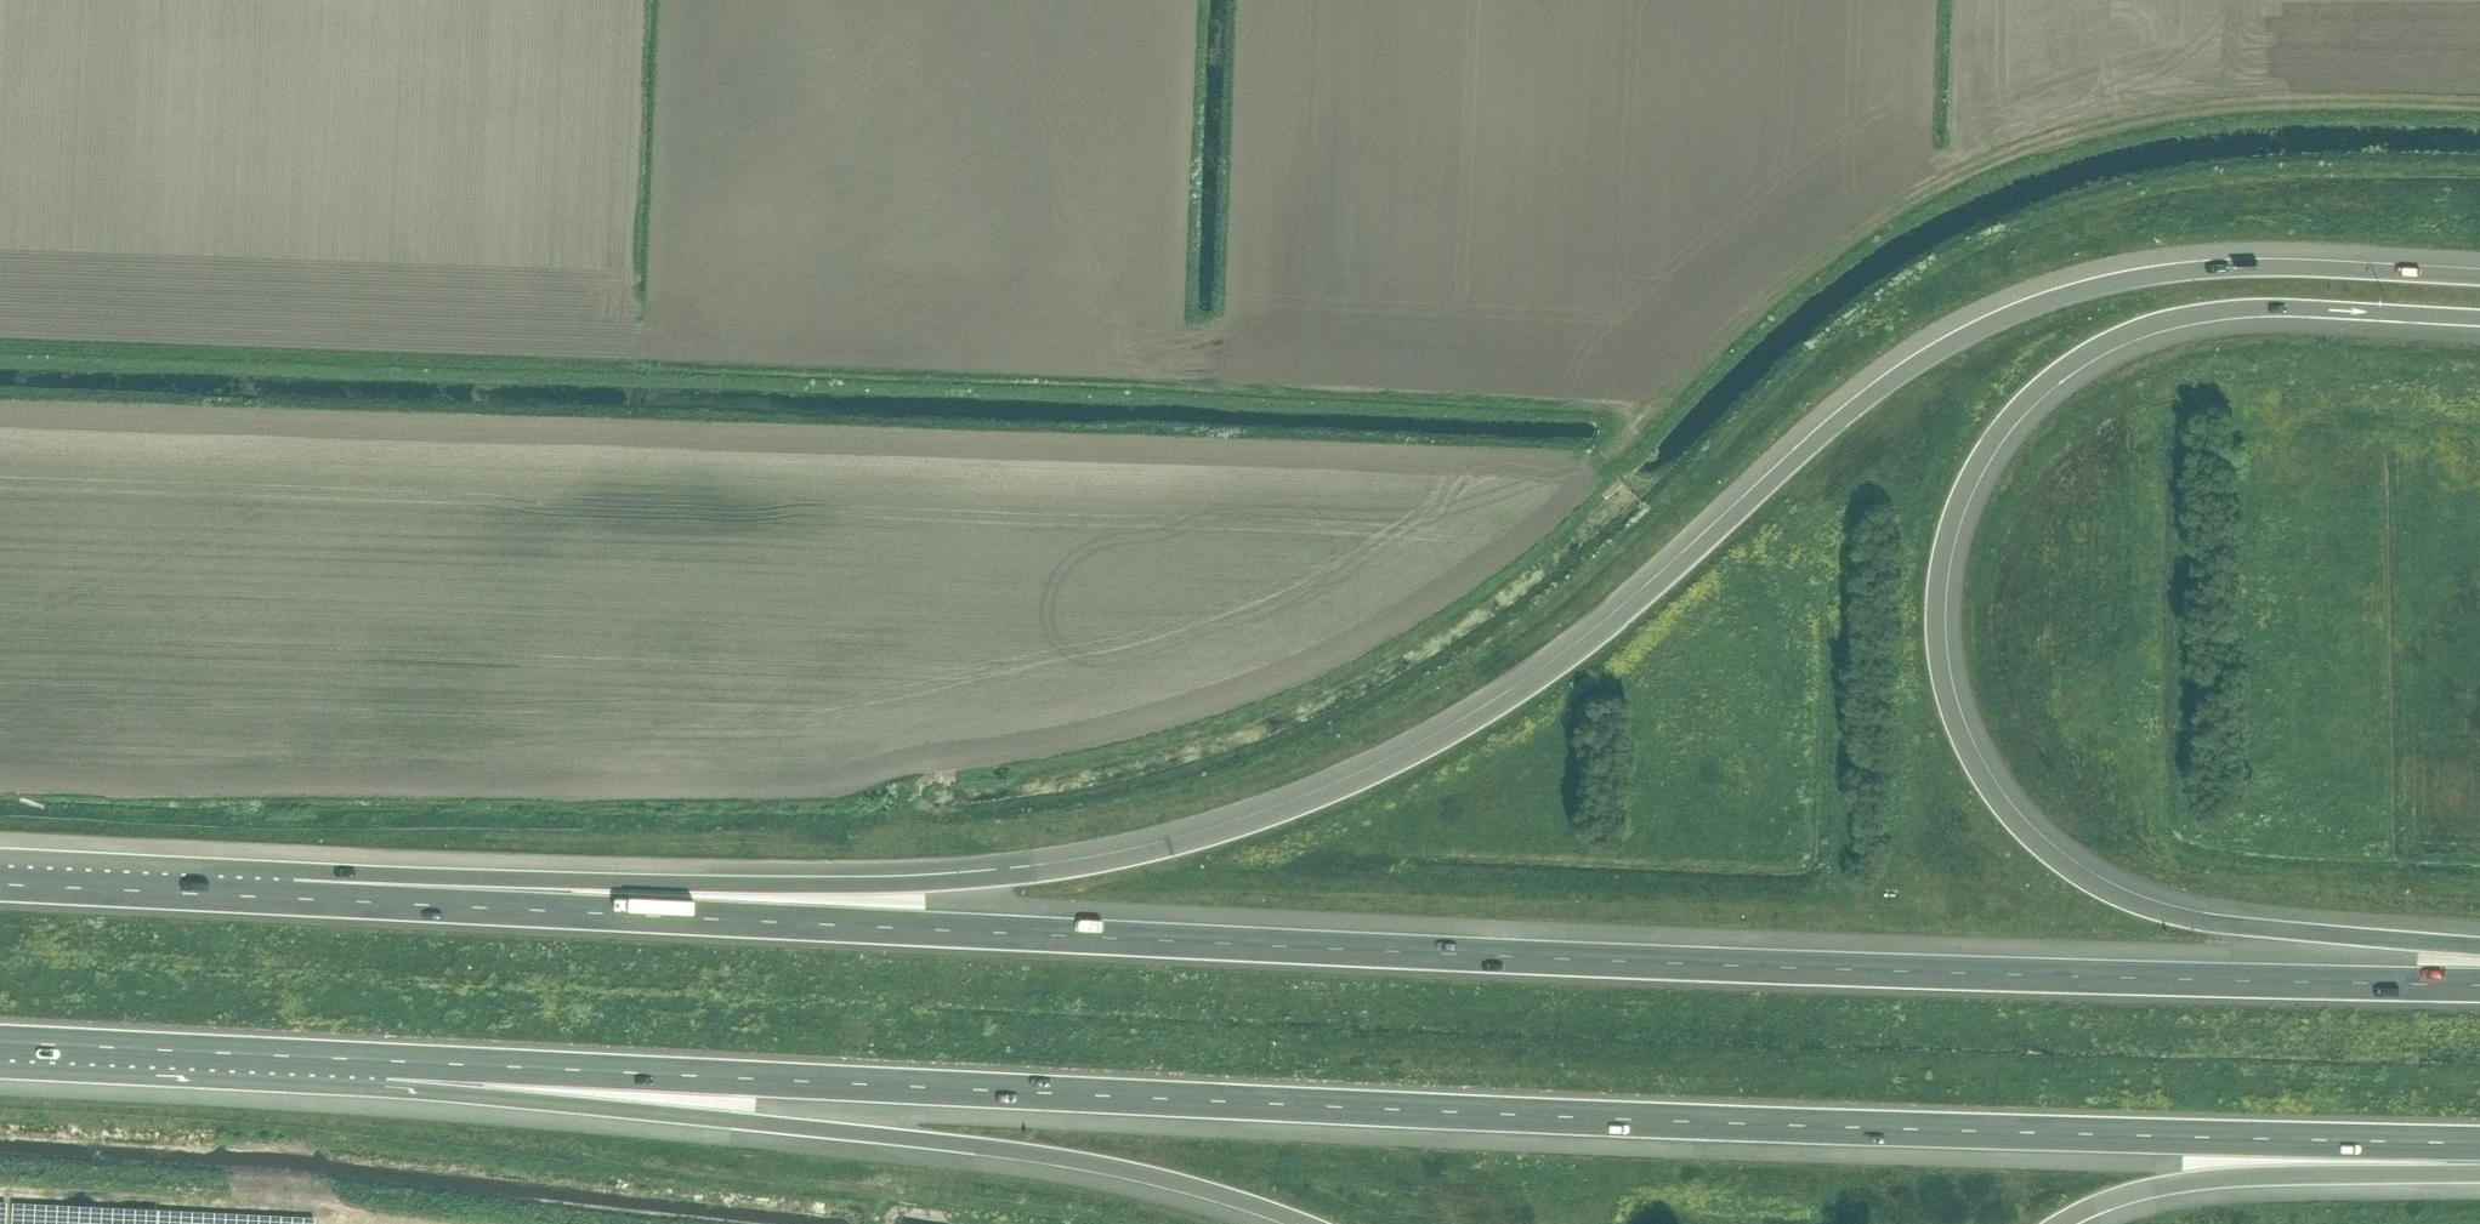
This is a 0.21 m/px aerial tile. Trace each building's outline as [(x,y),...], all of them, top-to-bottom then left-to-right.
[(14,1069),(14,1055),(0,1054),(0,1069),(14,1069)]
